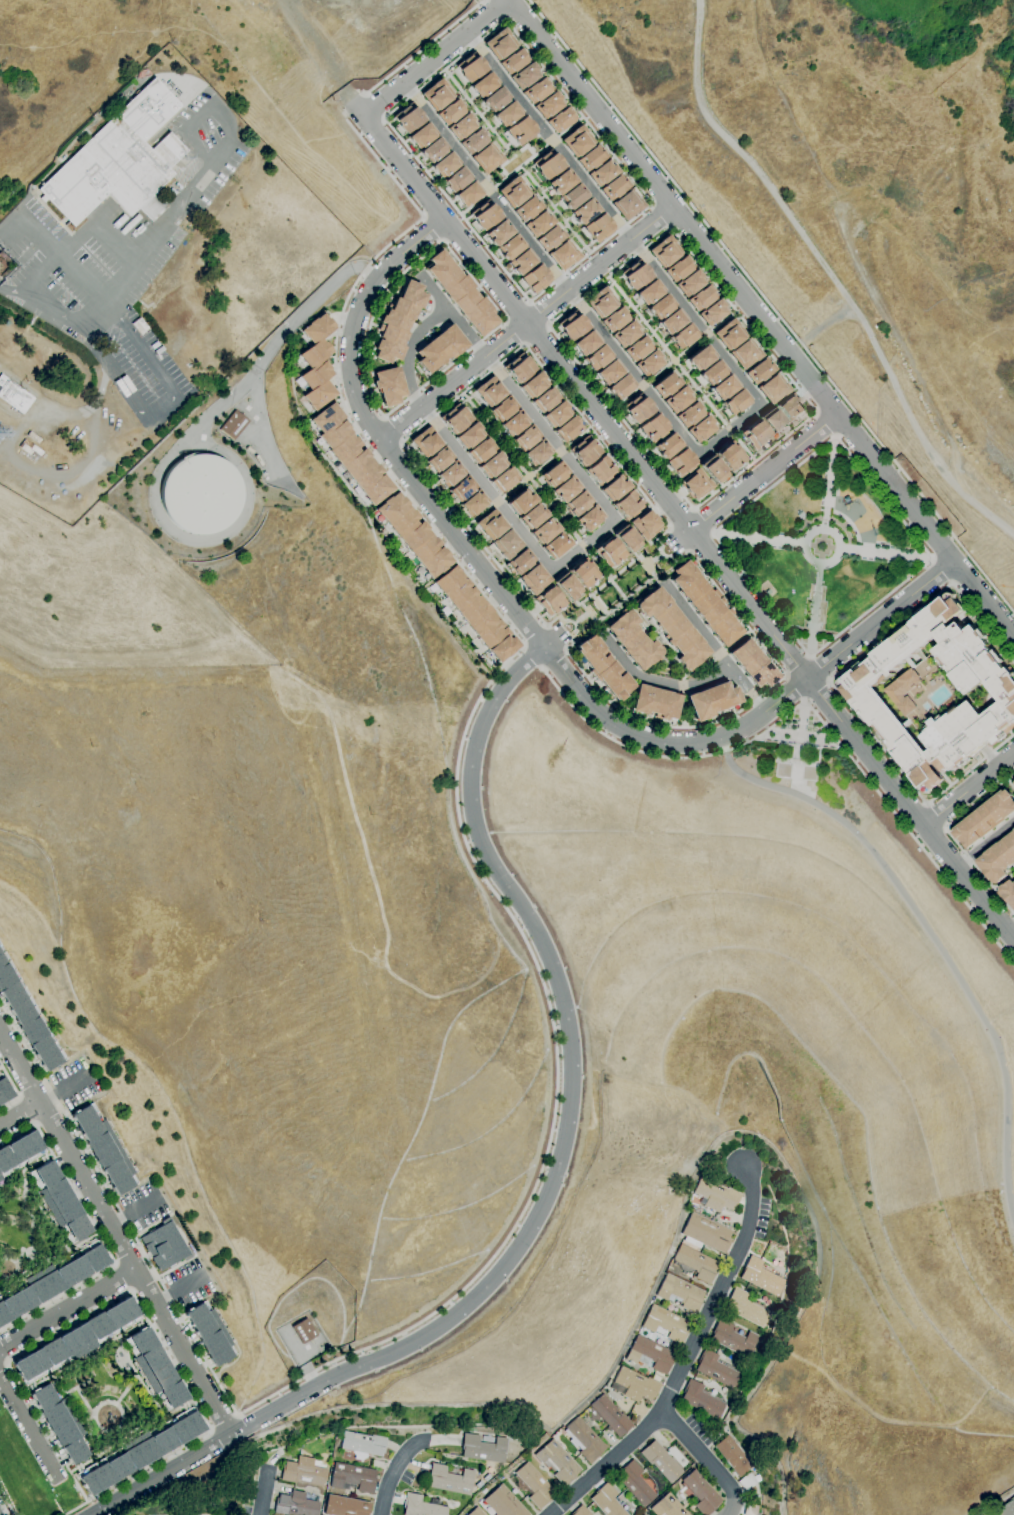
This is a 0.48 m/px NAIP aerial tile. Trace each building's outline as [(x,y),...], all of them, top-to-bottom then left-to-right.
[(482,43),(503,27),(516,44),(496,60),(482,43)] [(499,62),(516,49),(524,60),(507,73),(499,62)] [(472,50),(485,67),(467,81),(454,64),(472,50)] [(510,76),(528,62),(537,74),(519,88),(510,76)] [(469,84),(486,71),(496,83),(478,97),(469,84)] [(420,92),(439,77),(452,94),(433,109),(420,92)] [(521,91),(539,77),(548,89),(530,102),(521,91)] [(73,227),(47,199),(43,203),(39,199),(43,195),(37,190),(154,78),(180,106),(143,142),(151,150),(169,133),(186,151),(168,168),(174,174),(155,192),(168,206),(151,222),(138,208),(129,217),(107,194),(73,227)] [(481,97),(497,85),(507,98),(491,110),(481,97)] [(533,105),(551,91),(560,103),(542,117),(533,105)] [(435,111),(453,98),(462,110),(444,123),(435,111)] [(392,114),(410,100),(422,117),(404,130),(392,114)] [(492,113),(510,100),(519,112),(502,125),(492,113)] [(545,120),(562,107),(570,118),(554,131),(545,120)] [(447,126),(465,112),(474,124),(456,138),(447,126)] [(523,114),(536,132),(518,148),(503,129),(523,114)] [(405,134),(423,120),(433,133),(415,146),(405,134)] [(578,123),(593,141),(574,155),(560,137),(578,123)] [(459,141),(476,127),(485,139),(468,152),(459,141)] [(417,149),(434,136),(443,148),(426,161),(417,149)] [(468,156),(487,141),(502,158),(483,174),(468,156)] [(576,158),(592,145),(601,156),(584,169),(576,158)] [(530,163),(549,148),(563,166),(544,181),(530,163)] [(429,163),(446,150),(456,163),(439,176),(429,163)] [(586,173),(604,160),(613,172),(596,186),(586,173)] [(457,165),(468,178),(451,191),(441,178),(457,165)] [(546,182),(564,168),(573,179),(555,193),(546,182)] [(495,190),(514,175),(528,194),(510,209),(495,190)] [(599,188),(616,175),(624,185),(607,199),(599,188)] [(469,179),(480,192),(463,205),(452,192),(469,179)] [(558,195),(574,183),(584,195),(567,207),(558,195)] [(610,202),(629,187),(643,204),(623,219),(610,202)] [(530,194),(541,207),(532,213),(533,215),(526,219),(525,219),(520,223),(511,211),(515,208),(514,207),(530,194)] [(569,211),(587,196),(597,208),(578,223),(569,211)] [(468,212),(486,198),(499,215),(481,229),(468,212)] [(540,210),(544,216),(546,214),(552,222),(533,238),(522,225),(540,210)] [(580,226),(599,211),(613,228),(594,243),(580,226)] [(484,232),(502,218),(511,229),(493,243),(484,232)] [(553,224),(564,236),(555,243),(556,243),(549,249),(548,248),(544,252),(534,240),(553,224)] [(496,245),(512,233),(522,245),(505,258),(496,245)] [(663,268),(648,251),(660,241),(659,241),(667,235),(673,242),(672,243),(674,245),(674,244),(679,249),(678,250),(681,253),(663,268)] [(564,238),(579,256),(560,271),(546,254),(564,238)] [(523,247),(532,259),(516,272),(506,260),(523,247)] [(478,337),(465,321),(465,322),(459,314),(445,296),(425,270),(431,265),(427,259),(440,249),(449,261),(450,261),(454,266),(453,267),(458,272),(460,271),(463,275),(464,274),(468,280),(473,287),(471,288),(479,299),(481,297),(485,303),(486,303),(490,307),(494,312),(491,315),(497,322),(486,330),(487,331),(480,337),(479,336),(478,337)] [(673,283),(664,272),(669,268),(668,267),(674,261),(675,262),(683,255),(686,259),(688,257),(691,260),(690,261),(694,266),(690,269),(690,270),(677,281),(676,280),(673,283)] [(536,261),(550,279),(532,292),(518,274),(536,261)] [(632,291),(625,282),(622,278),(629,272),(626,268),(633,263),(636,266),(640,263),(641,265),(642,265),(647,271),(647,270),(652,276),(639,286),(638,286),(632,291)] [(685,298),(675,285),(679,282),(694,269),(700,277),(701,277),(704,281),(702,283),(703,284),(685,298)] [(647,305),(642,299),(639,301),(634,294),(652,279),(653,280),(654,279),(663,291),(661,293),(647,305)] [(389,364),(373,358),(376,352),(371,350),(373,344),(376,345),(378,340),(380,341),(381,339),(378,338),(381,332),(377,330),(380,323),(379,322),(382,315),(384,316),(387,309),(386,309),(389,302),(392,303),(395,298),(398,299),(406,280),(421,286),(419,290),(426,293),(425,295),(426,296),(420,309),(417,308),(412,321),(410,321),(407,329),(407,328),(405,332),(407,333),(404,341),(401,346),(404,347),(398,361),(392,358),(389,364)] [(696,312),(687,300),(692,297),(691,296),(697,291),(698,291),(707,284),(709,288),(711,286),(714,289),(713,290),(717,295),(715,297),(713,299),(700,309),(696,312)] [(598,319),(585,302),(593,295),(603,287),(617,304),(598,319)] [(659,319),(654,313),(651,315),(646,308),(663,294),(664,295),(666,293),(675,305),(671,308),(672,308),(659,319)] [(708,327),(698,314),(702,311),(718,298),(727,311),(725,313),(726,313),(708,327)] [(610,333),(600,321),(605,318),(619,306),(629,318),(613,331),(613,330),(610,333)] [(669,335),(663,329),(662,330),(657,323),(674,309),(675,310),(677,308),(687,320),(684,321),(685,322),(669,335)] [(569,341),(567,339),(558,328),(565,323),(563,320),(570,314),(574,310),(587,327),(569,341)] [(314,411),(308,404),(309,404),(303,396),(310,390),(299,377),(309,369),(299,355),(312,344),(307,337),(306,338),(301,331),(309,324),(308,324),(315,318),(316,319),(323,313),(327,318),(328,317),(334,325),(333,326),(334,328),(321,339),(324,342),(330,349),(331,349),(334,354),(330,357),(328,355),(318,363),(319,365),(324,361),(330,369),(329,370),(332,374),(325,380),(337,395),(332,399),(331,398),(314,411)] [(728,351),(714,334),(725,324),(732,318),(738,325),(737,326),(739,327),(740,327),(744,332),(744,333),(746,336),(728,351)] [(621,348),(611,336),(631,320),(641,332),(638,334),(639,334),(625,346),(621,348)] [(426,374),(416,362),(421,358),(416,351),(442,330),(450,323),(467,345),(461,350),(461,351),(455,356),(453,353),(443,361),(444,362),(439,366),(438,365),(426,374)] [(679,349),(675,343),(674,343),(670,338),(673,335),(673,334),(685,324),(686,325),(689,323),(698,334),(695,336),(696,337),(683,347),(682,346),(679,349)] [(581,356),(576,350),(576,351),(571,345),(590,330),(599,342),(581,356)] [(633,362),(624,351),(642,336),(652,348),(637,360),(636,359),(633,362)] [(742,370),(729,352),(747,338),(750,341),(751,341),(755,346),(754,347),(755,348),(756,348),(762,356),(754,362),(754,361),(742,370)] [(592,371),(587,365),(588,365),(583,359),(602,344),(611,356),(592,371)] [(699,370),(694,364),(692,366),(686,359),(704,344),(705,345),(706,345),(715,356),(713,358),(713,359),(699,370)] [(645,377),(635,365),(654,349),(664,362),(645,377)] [(516,383),(513,379),(512,380),(507,373),(507,372),(506,370),(510,367),(507,363),(514,358),(517,361),(523,356),(527,360),(528,361),(528,360),(533,366),(533,367),(534,369),(516,383)] [(754,384),(745,373),(749,370),(748,369),(763,358),(768,364),(769,363),(774,370),(759,383),(758,382),(754,384)] [(604,386),(599,380),(594,374),(611,360),(611,361),(613,359),(623,370),(604,386)] [(711,385),(706,379),(703,381),(698,374),(715,360),(716,361),(717,359),(727,371),(723,374),(724,374),(711,385)] [(383,408),(378,388),(374,389),(372,381),(375,381),(373,373),(397,367),(399,376),(400,376),(405,395),(404,395),(404,397),(398,399),(399,403),(383,408)] [(530,398),(519,385),(537,371),(542,378),(542,379),(547,384),(530,398)] [(618,399),(613,393),(611,394),(606,388),(623,374),(623,375),(625,373),(634,385),(631,388),(618,399)] [(723,399),(718,393),(714,395),(709,389),(726,374),(727,375),(729,373),(739,385),(736,387),(737,388),(723,399)] [(769,404),(768,402),(767,402),(765,400),(767,398),(758,387),(772,375),(775,373),(777,376),(778,376),(782,381),(788,389),(781,395),(780,394),(769,404)] [(666,395),(664,393),(662,395),(657,390),(659,389),(656,384),(669,374),(673,379),(676,377),(681,383),(666,395)] [(18,411),(0,398),(0,389),(1,388),(0,387),(0,375),(7,380),(7,379),(34,398),(27,407),(22,414),(21,413),(20,415),(16,413),(18,411)] [(490,406),(482,395),(479,398),(473,390),(480,385),(492,375),(506,393),(490,406)] [(677,412),(673,407),(671,408),(667,403),(670,401),(668,398),(683,386),(689,393),(687,395),(691,400),(677,412)] [(542,412),(531,399),(544,389),(544,390),(548,387),(553,392),(553,391),(559,398),(554,402),(555,402),(542,412)] [(735,413),(730,406),(726,409),(722,404),(725,401),(725,400),(737,390),(738,391),(741,388),(750,400),(747,402),(748,403),(735,413)] [(635,424),(633,422),(632,422),(629,418),(630,417),(624,411),(624,412),(621,408),(635,396),(636,397),(640,394),(653,410),(641,420),(641,419),(635,424)] [(501,421),(496,415),(494,417),(488,411),(497,404),(496,404),(503,398),(503,399),(508,395),(518,407),(513,410),(514,411),(501,421)] [(785,418),(776,407),(780,403),(780,402),(786,397),(787,398),(789,396),(803,413),(799,417),(798,416),(797,417),(796,416),(797,415),(794,410),(785,418)] [(553,427),(542,414),(560,400),(565,407),(565,408),(570,414),(553,427)] [(689,426),(685,421),(683,422),(679,417),(681,415),(680,413),(686,407),(687,408),(695,401),(700,407),(697,409),(702,415),(689,426)] [(372,506),(367,499),(361,492),(361,491),(339,464),(329,451),(330,450),(319,436),(322,434),(316,426),(316,427),(310,420),(332,402),(344,417),(342,419),(349,428),(348,429),(351,432),(350,433),(354,438),(355,437),(361,444),(360,445),(363,449),(364,448),(370,455),(368,457),(375,465),(377,464),(382,471),(377,475),(379,477),(382,474),(395,490),(390,493),(389,492),(372,506)] [(453,434),(449,430),(444,423),(442,421),(446,418),(443,415),(451,409),(453,412),(460,407),(463,411),(464,410),(464,411),(465,411),(470,417),(469,417),(471,420),(453,434)] [(512,436),(507,431),(505,432),(499,425),(519,409),(529,422),(526,424),(526,425),(512,436)] [(234,441),(220,430),(235,410),(249,421),(234,441)] [(771,433),(761,420),(773,410),(787,427),(780,432),(777,428),(771,433)] [(651,443),(649,440),(648,441),(637,428),(656,413),(660,417),(659,418),(669,430),(667,431),(666,430),(651,443)] [(700,441),(696,436),(694,437),(690,432),(693,430),(691,427),(706,415),(712,422),(710,424),(714,429),(700,441)] [(565,441),(561,436),(560,437),(554,430),(571,416),(572,417),(573,416),(576,420),(575,421),(576,422),(576,423),(580,429),(565,441)] [(758,449),(744,431),(746,430),(746,429),(752,424),(753,424),(757,421),(766,432),(757,439),(761,444),(762,443),(763,444),(762,445),(758,449)] [(466,449),(456,436),(473,422),(484,435),(466,449)] [(524,450),(519,444),(516,446),(511,440),(520,433),(519,433),(526,428),(531,424),(541,436),(536,440),(537,440),(524,450)] [(424,458),(421,455),(417,450),(416,448),(415,448),(409,441),(417,435),(429,426),(433,432),(432,433),(441,445),(427,456),(428,456),(424,458)] [(38,443),(26,435),(29,431),(40,439),(38,443)] [(662,460),(652,447),(672,432),(681,444),(679,446),(680,446),(662,460)] [(478,463),(468,451),(480,440),(481,441),(485,437),(489,442),(490,442),(495,449),(490,453),(478,463)] [(535,465),(530,460),(529,461),(523,454),(538,441),(538,442),(542,438),(553,451),(535,465)] [(41,457),(36,454),(33,457),(31,455),(31,456),(19,447),(24,439),(31,444),(28,448),(30,449),(33,445),(44,453),(41,457)] [(582,467),(578,462),(578,463),(572,455),(573,455),(572,453),(575,450),(572,447),(580,441),(582,444),(589,439),(593,444),(594,443),(599,449),(598,450),(600,452),(582,467)] [(730,471),(725,465),(724,466),(715,455),(720,451),(719,450),(725,445),(726,446),(728,444),(743,461),(730,471)] [(432,475),(426,466),(428,464),(426,461),(434,455),(433,454),(440,449),(440,450),(445,446),(454,457),(450,461),(438,472),(436,473),(435,472),(432,475)] [(681,477),(678,473),(675,476),(664,462),(683,447),(696,464),(681,477)] [(490,478),(479,465),(497,451),(502,457),(501,458),(506,464),(490,478)] [(218,458),(227,464),(238,478),(241,498),(234,518),(219,530),(202,535),(182,531),(168,519),(162,503),(161,485),(169,468),(185,456),(201,453),(218,458)] [(600,485),(597,481),(595,483),(594,481),(593,481),(588,474),(585,469),(602,455),(605,458),(605,457),(614,468),(612,469),(615,473),(600,485)] [(714,484),(701,468),(714,458),(724,470),(717,476),(720,479),(714,484)] [(444,489),(437,481),(439,479),(436,475),(452,463),(456,460),(466,472),(462,475),(462,476),(449,487),(448,486),(444,489)] [(550,488),(545,482),(546,481),(541,475),(556,463),(556,464),(560,461),(570,472),(565,476),(565,477),(559,482),(558,481),(550,488)] [(502,492),(491,479),(504,469),(504,470),(508,467),(512,472),(513,471),(518,477),(514,481),(514,482),(502,492)] [(611,501),(600,488),(618,474),(622,480),(623,480),(628,487),(611,501)] [(692,497),(688,493),(687,494),(683,488),(684,488),(681,483),(692,474),(696,479),(698,478),(705,487),(692,497)] [(456,504),(452,499),(451,499),(449,496),(451,494),(448,491),(457,484),(456,483),(462,478),(463,479),(468,475),(477,486),(473,490),(474,490),(458,503),(458,502),(456,504)] [(562,503),(556,496),(552,491),(571,475),(582,488),(577,491),(562,503)] [(478,488),(488,501),(469,516),(459,502),(478,488)] [(518,514),(508,502),(525,488),(529,494),(530,493),(536,500),(518,514)] [(573,517),(568,511),(571,509),(567,503),(583,490),(593,502),(588,506),(588,507),(582,512),(581,511),(573,517)] [(625,521),(622,518),(623,517),(621,515),(620,516),(615,509),(616,509),(612,504),(630,490),(632,492),(633,492),(637,498),(636,499),(640,504),(643,507),(625,521)] [(430,579),(424,572),(425,572),(408,551),(386,523),(387,523),(381,516),(380,516),(375,510),(383,503),(382,502),(389,496),(390,497),(397,492),(401,497),(402,496),(408,504),(407,505),(409,507),(408,507),(411,511),(413,509),(419,517),(414,521),(417,524),(422,521),(428,528),(426,529),(430,534),(433,538),(434,537),(440,545),(435,548),(436,550),(440,547),(441,549),(443,548),(449,555),(447,556),(452,563),(447,567),(446,566),(445,567),(445,568),(439,573),(438,573),(430,579)] [(529,529),(523,522),(525,520),(521,516),(536,503),(542,511),(543,509),(547,513),(545,514),(546,516),(529,529)] [(585,533),(579,525),(581,524),(577,518),(594,504),(604,517),(600,520),(585,533)] [(493,508),(506,525),(488,539),(474,522),(493,508)] [(643,542),(637,534),(628,522),(645,509),(646,510),(647,510),(650,514),(651,514),(656,519),(655,520),(660,527),(657,529),(657,530),(652,534),(650,535),(651,536),(643,542)] [(540,545),(534,537),(536,535),(532,530),(546,519),(547,519),(549,518),(554,524),(555,523),(558,528),(559,530),(540,545)] [(627,553),(614,537),(615,537),(613,534),(625,525),(637,540),(640,544),(634,549),(633,549),(627,553)] [(489,541),(508,526),(522,544),(503,559),(489,541)] [(552,559),(542,546),(559,532),(565,540),(567,538),(570,542),(569,543),(570,545),(552,559)] [(609,568),(594,549),(596,547),(597,549),(600,546),(606,541),(610,537),(625,555),(622,557),(623,558),(617,563),(616,562),(609,568)] [(516,576),(512,572),(511,573),(508,570),(509,570),(505,565),(507,564),(506,563),(508,561),(522,549),(523,550),(525,548),(535,560),(516,576)] [(583,589),(568,571),(573,568),(573,567),(579,562),(580,562),(581,561),(581,560),(585,557),(599,575),(596,577),(596,578),(592,582),(586,588),(585,587),(583,589)] [(724,648),(714,636),(710,631),(709,631),(705,626),(706,625),(688,603),(684,597),(683,598),(678,592),(679,591),(670,581),(676,575),(673,571),(685,560),(690,566),(691,565),(698,573),(697,574),(699,578),(700,577),(704,583),(703,584),(706,588),(707,587),(710,592),(715,589),(720,595),(716,598),(717,600),(720,597),(724,602),(721,605),(726,611),(729,608),(733,614),(730,617),(733,621),(733,620),(738,626),(737,626),(742,632),(724,648)] [(532,596),(526,589),(525,587),(524,587),(520,582),(521,581),(518,578),(536,564),(545,576),(546,575),(550,580),(539,590),(532,596)] [(497,663),(488,651),(481,643),(481,644),(477,639),(478,638),(433,582),(455,565),(460,571),(460,572),(464,577),(463,578),(464,580),(466,578),(471,585),(468,588),(469,589),(472,587),(478,593),(475,595),(477,597),(478,595),(483,601),(483,600),(488,606),(488,605),(493,612),(492,612),(496,618),(495,619),(496,621),(498,619),(504,626),(500,629),(501,630),(505,627),(510,634),(506,637),(508,639),(512,636),(519,646),(512,651),(513,652),(506,657),(506,656),(497,663)] [(568,602),(554,584),(555,584),(553,582),(565,573),(566,574),(567,574),(581,591),(575,596),(571,599),(568,602)] [(548,616),(543,610),(537,603),(534,599),(546,589),(551,586),(560,597),(565,603),(563,605),(563,606),(557,611),(556,610),(552,614),(551,614),(548,616)] [(636,603),(639,601),(638,601),(647,594),(648,594),(657,586),(664,596),(665,595),(670,602),(679,614),(688,625),(691,629),(691,628),(703,643),(702,643),(710,652),(700,660),(700,661),(694,666),(695,667),(690,671),(688,669),(687,670),(686,670),(685,670),(684,670),(684,669),(675,659),(680,656),(672,646),(670,648),(665,642),(668,640),(660,630),(651,619),(647,615),(643,618),(638,611),(635,608),(635,607),(635,606),(635,605),(636,603)] [(1013,672),(1013,673),(1013,723),(1005,730),(984,747),(955,770),(953,768),(945,774),(942,776),(944,778),(932,788),(928,784),(923,788),(912,774),(909,770),(892,749),(894,747),(889,741),(891,739),(878,723),(874,726),(865,714),(865,715),(857,705),(857,706),(853,701),(842,688),(848,684),(844,679),(856,669),(859,672),(866,667),(864,665),(876,655),(874,654),(887,643),(887,644),(913,623),(912,622),(932,607),(946,596),(950,601),(955,597),(965,610),(951,620),(953,623),(951,625),(953,628),(962,622),(968,630),(974,625),(979,631),(980,631),(984,636),(984,637),(1012,673),(1013,672)] [(632,611),(634,614),(633,615),(639,622),(636,624),(639,628),(638,629),(646,639),(647,639),(650,643),(653,640),(659,647),(660,646),(662,649),(663,651),(663,652),(662,653),(662,654),(661,655),(663,658),(658,661),(657,659),(650,665),(650,664),(640,672),(633,663),(632,663),(622,650),(623,650),(619,645),(618,645),(612,637),(613,637),(605,628),(614,621),(614,620),(623,613),(627,610),(628,610),(629,610),(630,610),(631,611),(632,611)] [(618,701),(615,698),(614,700),(609,694),(606,696),(602,690),(604,688),(598,680),(597,682),(589,671),(590,670),(585,663),(582,665),(577,659),(579,657),(575,651),(577,650),(574,647),(581,641),(582,642),(585,639),(586,640),(593,634),(604,648),(603,648),(607,653),(606,654),(612,661),(621,673),(623,672),(634,686),(623,695),(624,696),(618,701)] [(757,688),(756,686),(755,687),(728,654),(748,638),(751,643),(752,642),(756,646),(755,647),(758,651),(762,656),(765,660),(766,659),(770,665),(769,666),(778,677),(765,687),(763,684),(757,688)] [(908,716),(886,689),(914,668),(916,670),(917,669),(923,677),(922,678),(924,681),(918,685),(919,686),(916,688),(915,688),(906,695),(908,697),(910,695),(920,707),(908,716)] [(695,722),(685,696),(695,693),(726,681),(726,682),(728,681),(730,688),(735,686),(741,702),(714,712),(716,715),(711,717),(710,714),(708,714),(710,717),(703,720),(703,719),(695,722)] [(665,721),(658,719),(659,716),(647,712),(646,715),(631,711),(638,684),(648,687),(647,687),(680,696),(674,720),(666,718),(665,721)] [(1012,797),(1013,799),(1013,813),(969,849),(960,838),(959,839),(954,833),(957,830),(956,828),(1004,790),(1005,791),(1008,789),(1013,796),(1012,797)] [(977,861),(1013,831),(1013,862),(1009,866),(1009,867),(1006,870),(1008,873),(1001,880),(1002,881),(999,882),(997,883),(995,882),(992,878),(990,879),(984,871),(985,870),(977,861)] [(1012,879),(1013,882),(1013,907),(1011,903),(1009,904),(1003,896),(1005,895),(1001,891),(1001,888),(1002,886),(1005,883),(1006,884),(1012,879)] [(19,1027),(0,994),(0,944),(67,1059),(58,1065),(55,1067),(55,1066),(45,1072),(29,1045),(19,1027)] [(13,1096),(0,1104),(0,1079),(3,1077),(13,1096)] [(116,1196),(104,1175),(103,1175),(101,1172),(102,1171),(101,1169),(100,1169),(95,1161),(96,1161),(90,1152),(91,1151),(85,1142),(86,1142),(70,1116),(74,1113),(73,1112),(76,1110),(77,1112),(92,1103),(103,1121),(105,1119),(107,1122),(108,1121),(112,1127),(110,1129),(112,1131),(114,1130),(117,1136),(115,1137),(117,1140),(119,1139),(122,1145),(120,1146),(122,1149),(124,1148),(127,1154),(126,1155),(127,1158),(129,1157),(132,1163),(131,1164),(132,1167),(134,1166),(137,1172),(133,1175),(138,1183),(128,1189),(129,1190),(126,1191),(126,1190),(116,1196)] [(3,1181),(0,1182),(0,1149),(33,1130),(42,1146),(44,1145),(47,1151),(1,1178),(3,1181)] [(70,1244),(60,1227),(55,1230),(51,1223),(53,1223),(51,1220),(50,1220),(46,1214),(48,1213),(46,1211),(45,1212),(41,1205),(43,1204),(41,1202),(40,1203),(36,1196),(38,1195),(36,1193),(37,1192),(39,1191),(28,1173),(33,1171),(51,1160),(92,1231),(83,1237),(84,1238),(80,1240),(80,1239),(70,1244)] [(718,1213),(703,1206),(704,1205),(700,1203),(701,1201),(700,1198),(694,1195),(694,1193),(702,1176),(727,1189),(728,1188),(741,1194),(734,1208),(733,1207),(731,1211),(723,1207),(722,1208),(721,1207),(718,1213)] [(724,1253),(712,1247),(711,1249),(681,1235),(692,1212),(732,1231),(728,1238),(731,1239),(724,1253)] [(160,1272),(155,1264),(154,1265),(150,1258),(151,1258),(148,1252),(148,1253),(143,1246),(144,1246),(140,1239),(149,1233),(148,1232),(154,1228),(155,1230),(163,1225),(161,1222),(170,1217),(175,1226),(173,1227),(186,1249),(187,1248),(193,1257),(184,1262),(182,1258),(174,1263),(175,1265),(169,1268),(168,1267),(160,1272)] [(109,1262),(0,1326),(0,1301),(27,1286),(24,1280),(51,1264),(54,1270),(98,1244),(109,1262)] [(709,1285),(695,1278),(697,1273),(695,1272),(695,1271),(673,1260),(681,1244),(718,1263),(715,1270),(716,1270),(709,1285)] [(777,1298),(739,1279),(743,1272),(741,1271),(749,1255),(764,1263),(760,1270),(774,1277),(778,1270),(788,1275),(777,1298)] [(695,1314),(680,1307),(682,1304),(680,1303),(682,1300),(680,1299),(679,1302),(674,1299),(675,1297),(669,1294),(669,1295),(673,1297),(671,1302),(667,1300),(666,1301),(655,1296),(667,1273),(704,1292),(701,1299),(702,1299),(695,1314)] [(25,1386),(13,1363),(128,1296),(139,1315),(141,1319),(97,1344),(98,1347),(96,1349),(96,1351),(90,1354),(89,1353),(87,1354),(88,1356),(81,1359),(80,1358),(78,1359),(79,1361),(72,1364),(70,1360),(25,1386)] [(214,1368),(199,1341),(199,1340),(197,1338),(184,1314),(188,1312),(186,1310),(190,1308),(191,1309),(206,1301),(211,1310),(213,1308),(215,1311),(217,1310),(220,1316),(219,1317),(220,1320),(222,1319),(225,1325),(224,1326),(225,1329),(227,1328),(230,1334),(229,1335),(230,1338),(232,1337),(236,1343),(231,1346),(236,1355),(226,1360),(227,1361),(223,1364),(223,1362),(214,1368)] [(680,1345),(666,1338),(669,1332),(656,1326),(653,1333),(641,1327),(652,1304),(691,1323),(680,1345)] [(302,1344),(292,1327),(308,1318),(318,1336),(302,1344)] [(747,1359),(710,1340),(713,1333),(712,1333),(720,1318),(733,1324),(730,1330),(745,1338),(748,1331),(759,1336),(747,1359)] [(165,1411),(155,1394),(151,1396),(147,1390),(149,1389),(147,1386),(145,1387),(142,1381),(144,1380),(142,1377),(140,1378),(137,1372),(138,1371),(137,1368),(135,1369),(132,1363),(133,1362),(132,1359),(134,1358),(124,1340),(138,1331),(137,1330),(143,1327),(144,1328),(146,1327),(187,1398),(165,1411)] [(665,1376),(651,1369),(654,1362),(640,1355),(635,1364),(631,1362),(630,1363),(628,1362),(628,1361),(625,1360),(637,1334),(675,1353),(671,1360),(672,1361),(665,1376)] [(733,1389),(695,1370),(699,1363),(697,1362),(704,1349),(719,1356),(716,1361),(741,1374),(733,1389)] [(637,1403),(622,1396),(623,1395),(610,1388),(621,1366),(646,1379),(647,1377),(661,1384),(653,1398),(652,1398),(650,1401),(641,1396),(637,1403)] [(717,1419),(680,1401),(684,1393),(682,1392),(689,1378),(704,1385),(702,1388),(705,1389),(703,1393),(725,1404),(717,1419)] [(71,1466),(30,1394),(33,1393),(32,1391),(37,1388),(38,1390),(49,1384),(59,1402),(64,1398),(85,1434),(79,1437),(89,1455),(83,1459),(84,1461),(81,1463),(80,1461),(71,1466)] [(619,1438),(590,1406),(603,1394),(620,1414),(622,1413),(633,1425),(619,1438)] [(89,1496),(76,1474),(121,1448),(118,1444),(124,1440),(125,1442),(128,1440),(127,1439),(133,1435),(134,1437),(137,1435),(136,1433),(142,1430),(143,1432),(146,1430),(147,1433),(192,1407),(194,1411),(205,1429),(89,1496)] [(589,1464),(578,1452),(581,1450),(577,1445),(575,1448),(569,1441),(571,1439),(564,1431),(566,1429),(565,1428),(578,1416),(606,1448),(600,1454),(589,1464)] [(381,1457),(340,1449),(344,1431),(372,1436),(372,1435),(387,1438),(384,1454),(382,1453),(381,1457)] [(502,1463),(461,1457),(462,1450),(461,1450),(464,1433),(479,1436),(478,1442),(494,1444),(495,1437),(506,1439),(502,1463)] [(739,1478),(713,1446),(727,1435),(753,1467),(739,1478)] [(563,1487),(553,1475),(557,1472),(555,1470),(553,1472),(549,1466),(547,1468),(543,1463),(542,1464),(534,1455),(553,1438),(581,1470),(575,1475),(576,1477),(563,1487)] [(670,1484),(652,1464),(650,1465),(639,1453),(654,1440),(683,1472),(670,1484)] [(323,1487),(296,1482),(295,1483),(280,1480),(284,1465),(285,1465),(286,1461),(297,1463),(298,1456),(314,1459),(312,1466),(327,1469),(323,1487)] [(643,1508),(615,1476),(621,1471),(620,1470),(632,1459),(643,1472),(638,1476),(656,1496),(643,1508)] [(539,1510),(528,1498),(533,1494),(514,1473),(528,1461),(555,1493),(550,1498),(551,1499),(539,1510)] [(372,1495),(357,1491),(358,1485),(355,1484),(355,1489),(349,1487),(348,1490),(340,1489),(330,1487),(335,1462),(375,1471),(374,1478),(376,1478),(372,1495)] [(468,1496),(427,1487),(429,1480),(428,1480),(431,1463),(447,1466),(445,1473),(461,1476),(463,1469),(473,1471),(468,1496)] [(715,1508),(707,1514),(702,1514),(694,1506),(699,1501),(692,1494),(688,1499),(682,1492),(687,1488),(680,1481),(693,1469),(722,1501),(714,1507),(715,1508)] [(746,1492),(738,1482),(750,1472),(758,1482),(754,1485),(756,1488),(751,1491),(750,1489),(746,1492)] [(626,1510),(631,1514),(604,1514),(590,1499),(595,1494),(595,1493),(607,1482),(617,1494),(613,1498),(614,1499),(615,1498),(621,1504),(623,1502),(628,1507),(626,1510)] [(501,1483),(530,1514),(497,1514),(483,1500),(501,1483)] [(289,1514),(274,1512),(276,1497),(278,1498),(279,1494),(288,1496),(289,1493),(291,1493),(292,1490),(305,1493),(304,1499),(319,1502),(317,1514),(294,1514),(289,1514)] [(447,1507),(446,1514),(403,1514),(404,1508),(403,1508),(406,1492),(422,1496),(421,1502),(430,1504),(431,1499),(439,1500),(438,1505),(447,1507)] [(663,1512),(659,1514),(655,1514),(650,1509),(668,1492),(689,1514),(666,1514),(663,1512)] [(367,1513),(367,1514),(324,1514),(328,1494),(370,1503),(368,1513),(367,1513)] [(1011,1499),(1013,1497),(1013,1514),(1006,1514),(1001,1508),(1012,1501),(1011,1499)] [(761,1514),(743,1514),(747,1503),(759,1506),(757,1513),(761,1514)] [(581,1504),(590,1514),(569,1514),(581,1504)] [(477,1507),(484,1514),(468,1514),(477,1507)]
